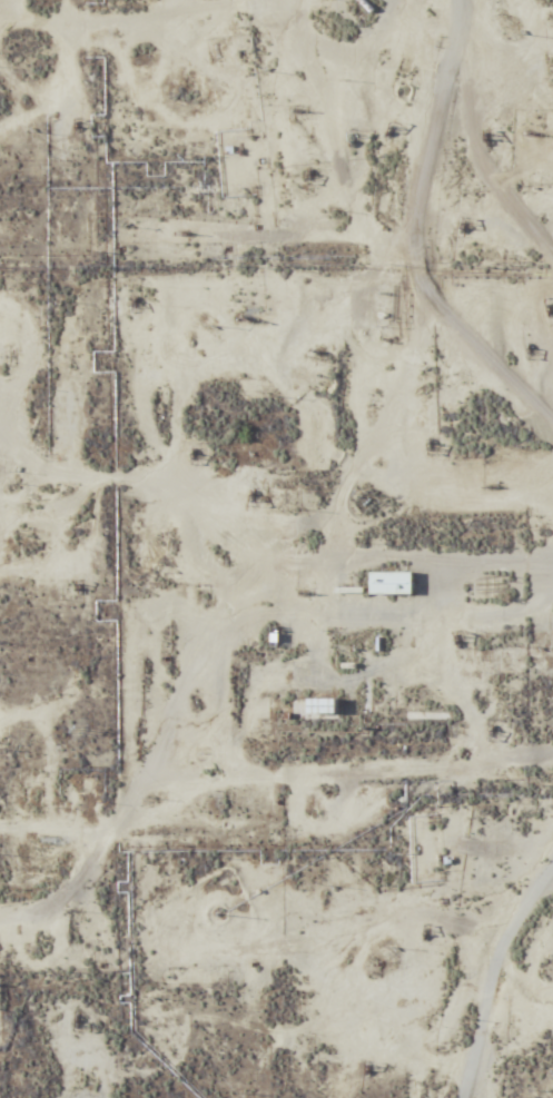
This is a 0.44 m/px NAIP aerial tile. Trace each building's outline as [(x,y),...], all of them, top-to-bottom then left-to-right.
[(412,595),(412,573),(369,573),(369,595),(412,595)] [(307,716),(337,716),(337,699),(307,699),(307,716)]
